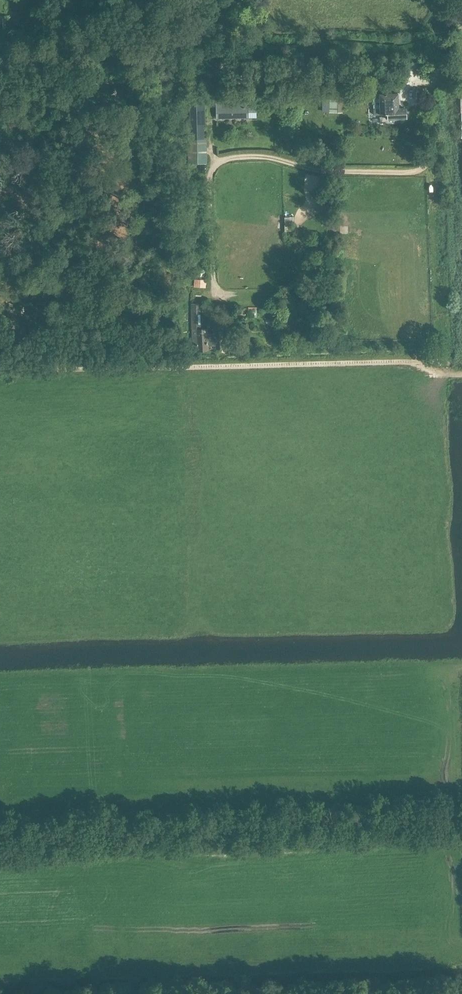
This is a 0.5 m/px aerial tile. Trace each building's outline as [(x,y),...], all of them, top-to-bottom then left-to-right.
[(381,94),(374,94),(375,114),(382,114),(387,114),(389,114),(389,119),(406,118),(408,117),(408,108),(400,109),(400,94),(381,94)] [(344,113),(344,97),(330,97),(330,113),(344,113)] [(216,119),(256,118),(256,100),(216,100),(216,119)] [(192,125),(188,125),(188,140),(205,139),(204,103),(192,103),(192,125)] [(208,154),(189,154),(189,165),(208,164),(208,154)] [(201,328),(201,314),(201,301),(191,302),(193,347),(198,346),(198,350),(208,350),(208,346),(217,345),(224,345),(223,327),(213,328),(214,334),(208,334),(208,328),(201,328)]
